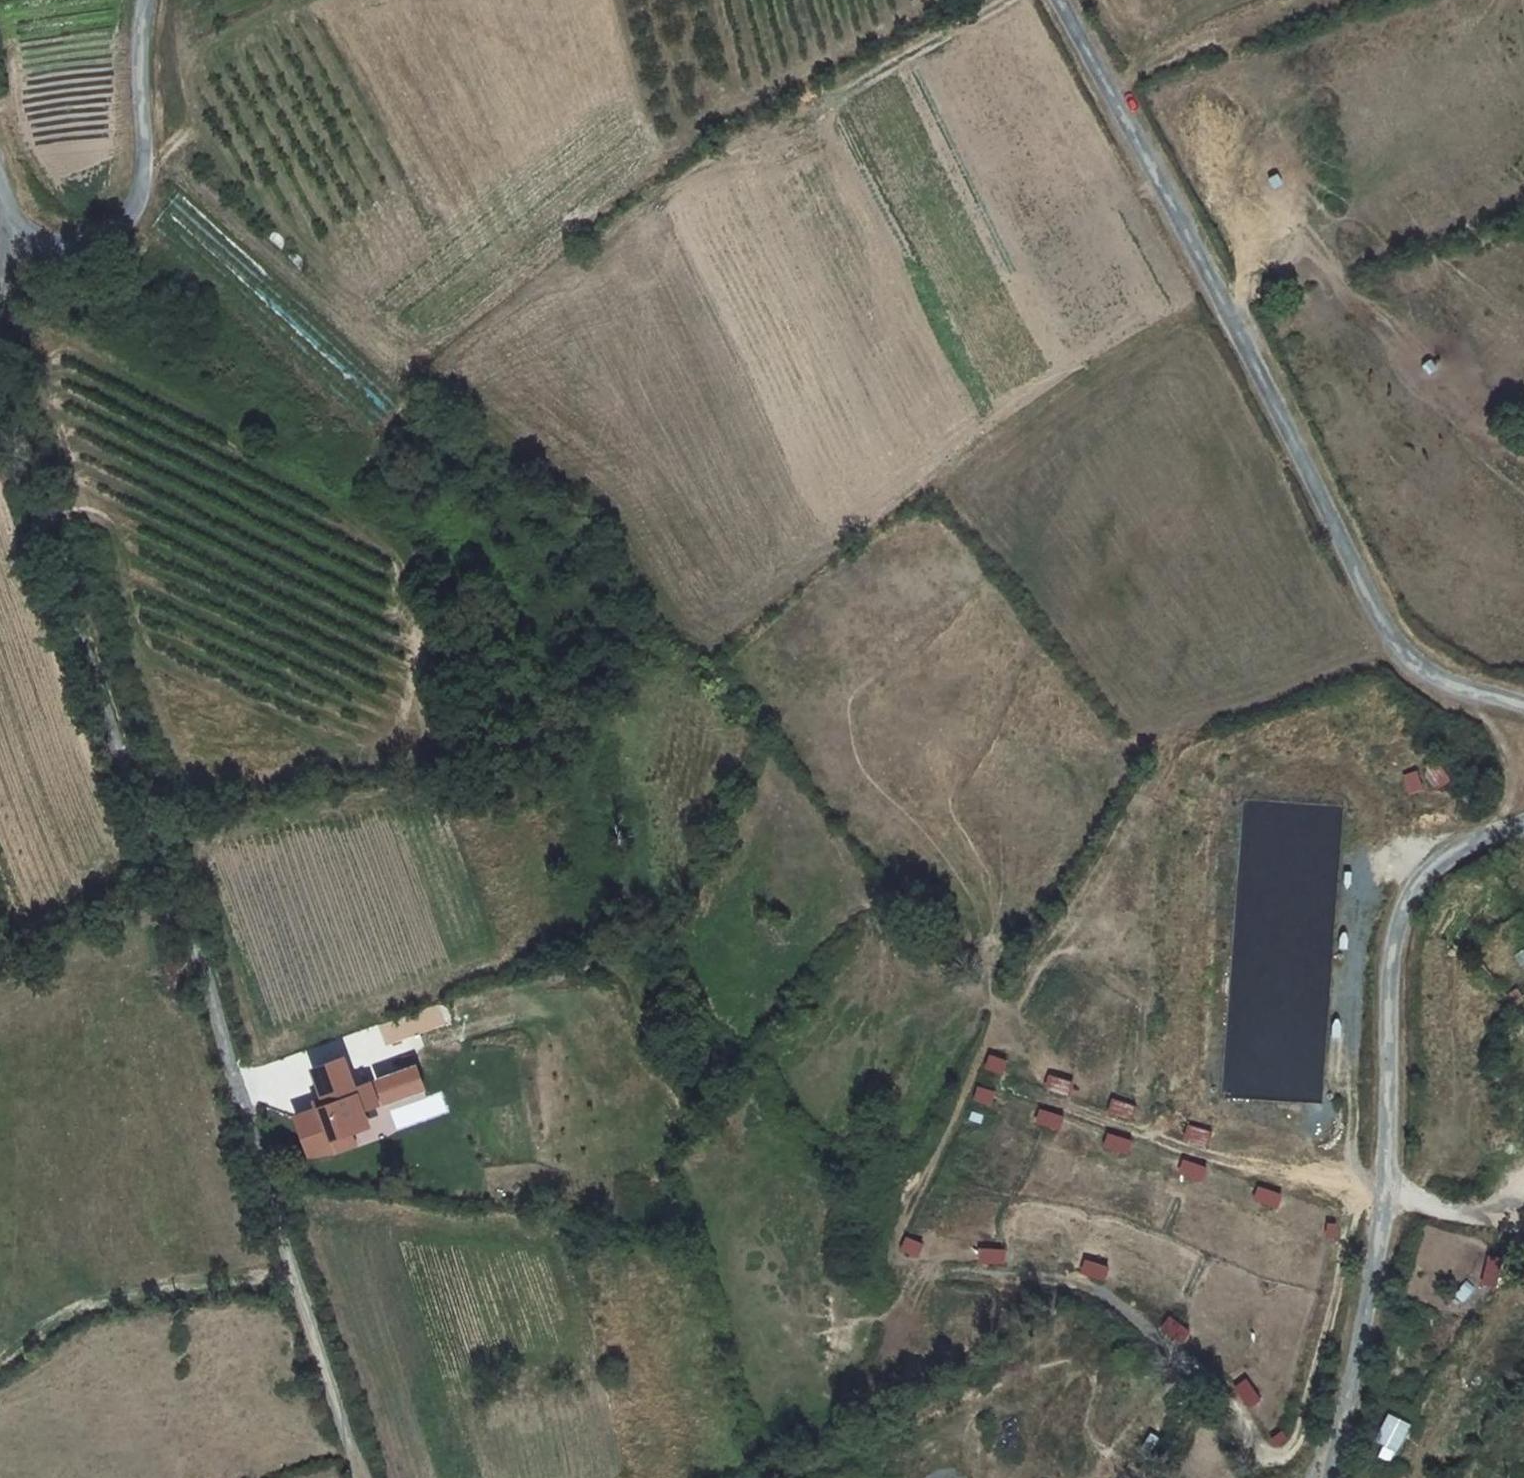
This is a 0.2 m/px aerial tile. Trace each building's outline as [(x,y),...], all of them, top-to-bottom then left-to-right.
[(349,1175),(323,1102),(292,1115),(313,1186),(349,1175)] [(1486,1258),(1484,1284),(1498,1285),(1500,1259),(1486,1258)] [(1387,1413),(1377,1442),(1401,1450),(1411,1421),(1387,1413)]
